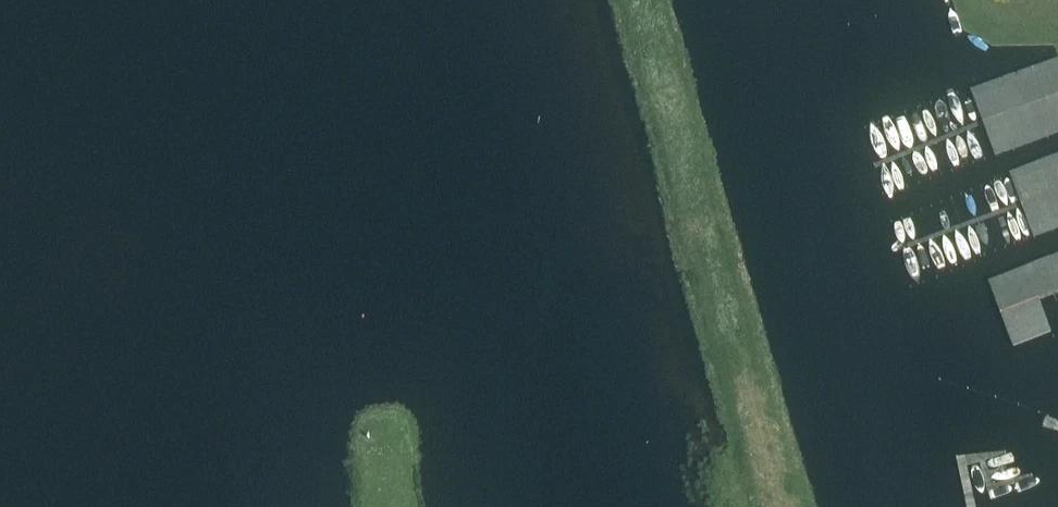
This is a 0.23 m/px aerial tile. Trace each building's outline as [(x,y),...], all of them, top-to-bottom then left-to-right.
[(1057,137),(1057,61),(971,92),(996,160),(1057,137)] [(1009,175),(1034,241),(1057,232),(1057,157),(1009,175)] [(1039,303),(1057,296),(1057,257),(988,283),(1013,346),(1050,331),(1039,303)]
